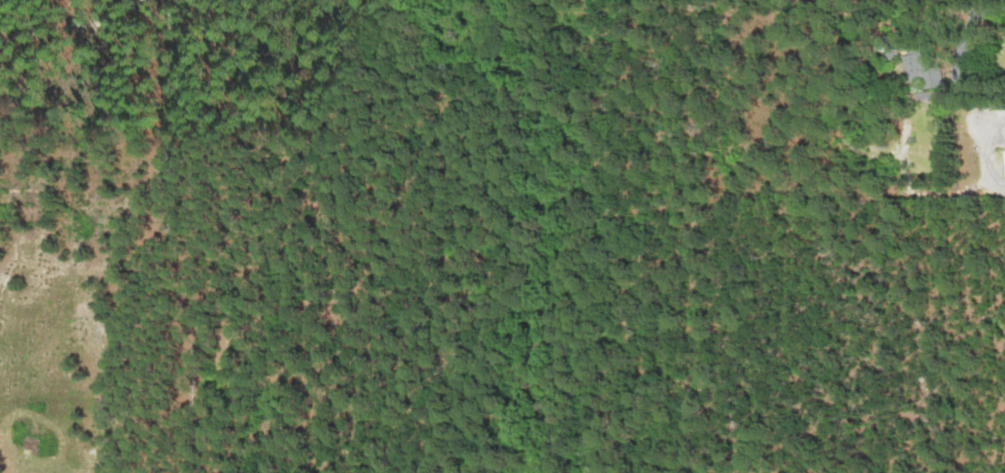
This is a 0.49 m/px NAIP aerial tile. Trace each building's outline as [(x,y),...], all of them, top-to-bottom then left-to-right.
[(943,65),(932,67),(928,50),(906,55),(914,91),(947,84),(943,65)]
